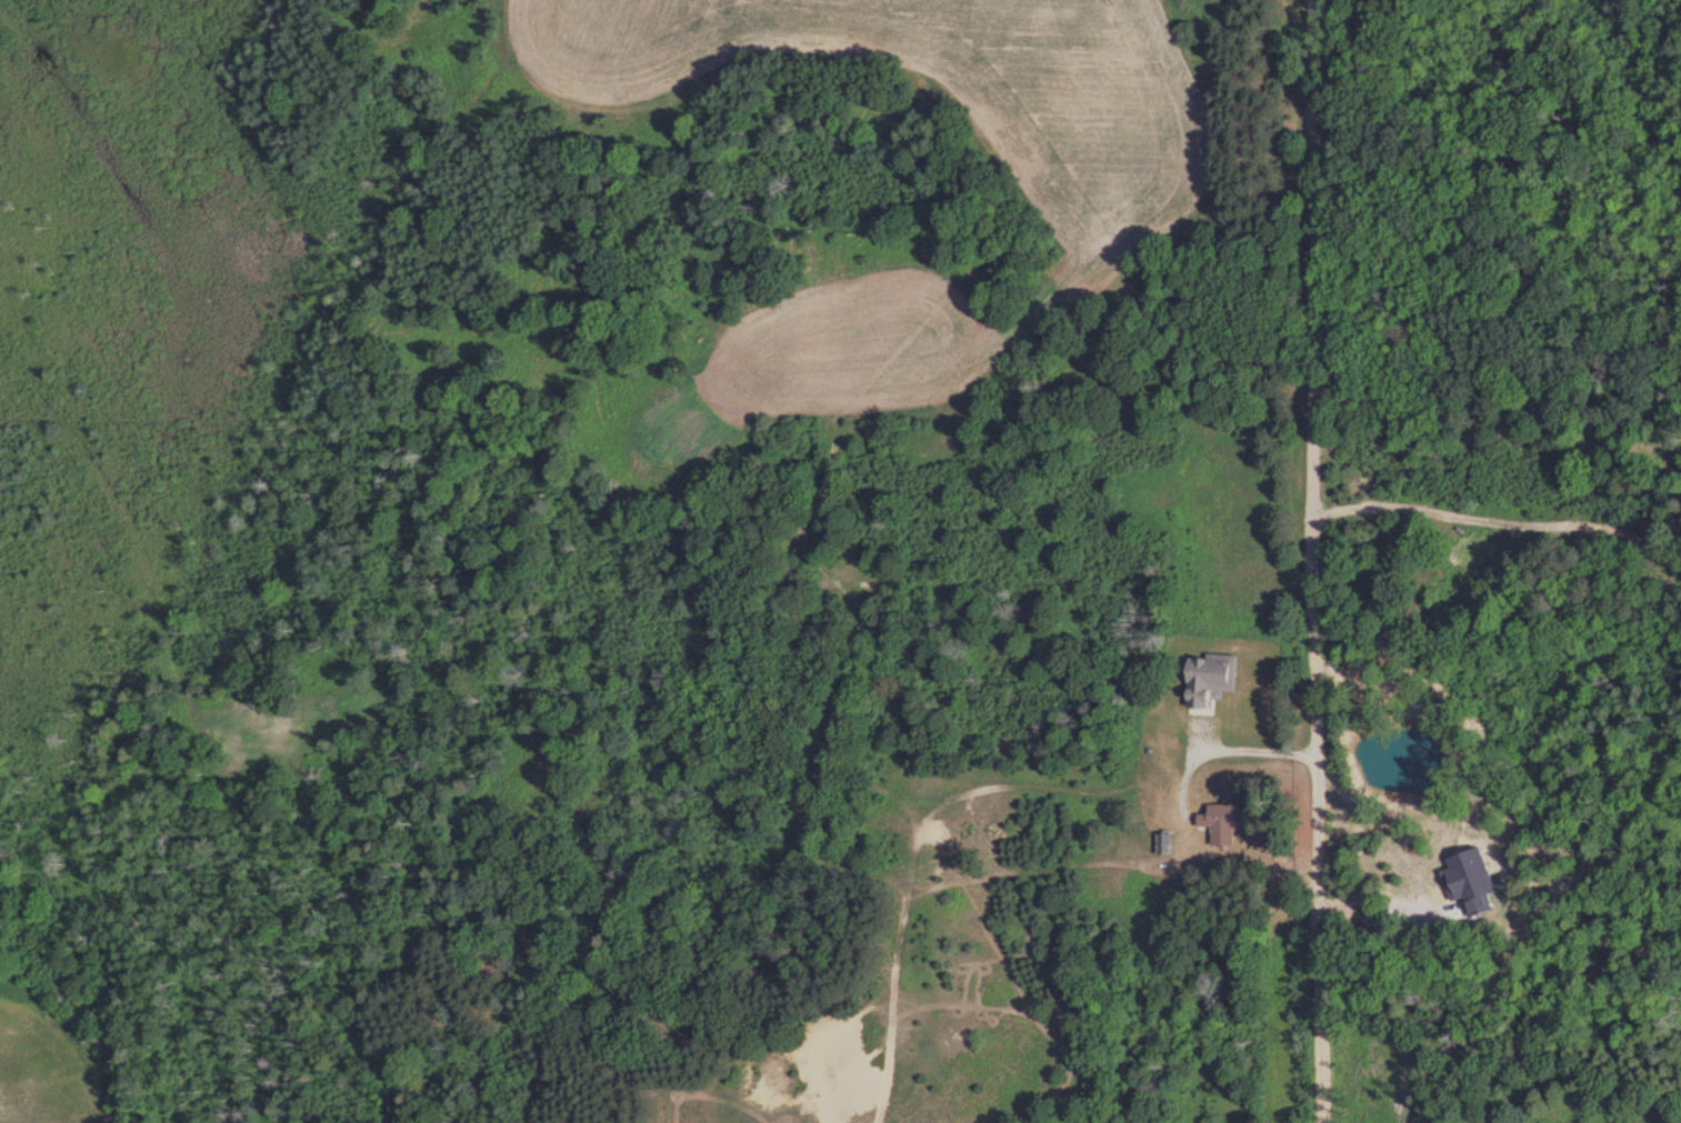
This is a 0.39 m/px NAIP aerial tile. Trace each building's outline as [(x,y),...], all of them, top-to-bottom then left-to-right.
[(1238,803),(1207,804),(1207,814),(1197,814),(1197,828),(1211,828),(1212,845),(1239,845),(1238,803)] [(1172,834),(1157,834),(1157,854),(1172,854),(1172,834)]
